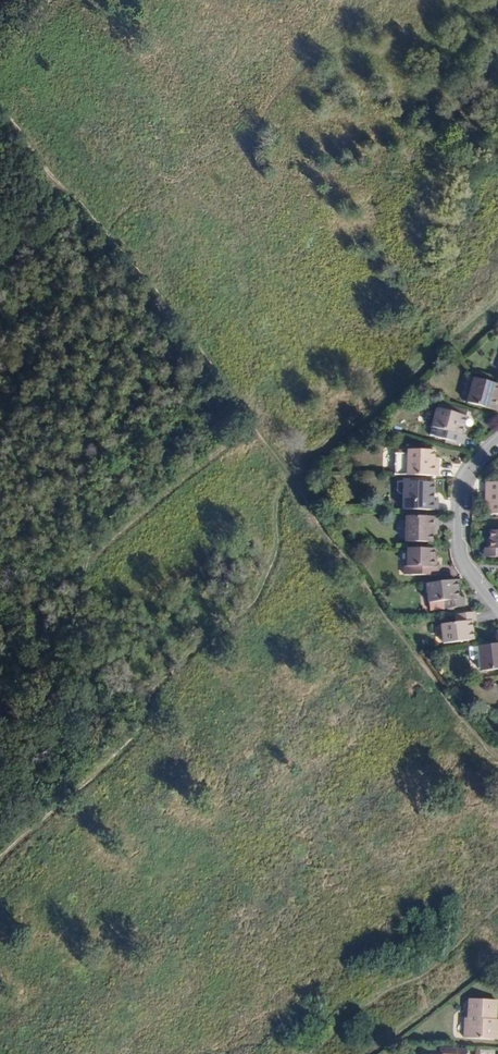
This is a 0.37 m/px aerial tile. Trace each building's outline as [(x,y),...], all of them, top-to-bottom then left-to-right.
[(489,404),(493,392),(467,385),(460,409),(490,417),(493,405),(489,404)] [(454,440),(459,423),(457,422),(458,415),(435,409),(433,416),(431,415),(426,433),(441,436),(438,445),(452,448),(456,449),(458,441),(454,440)] [(437,476),(437,463),(431,463),(431,450),(395,451),(395,452),(394,452),(394,455),(393,455),(393,475),(437,476)] [(482,479),(482,500),(485,500),(485,510),(497,510),(497,479),(482,479)] [(436,508),(436,500),(432,500),(432,481),(395,480),(395,489),(398,492),(402,492),(401,508),(435,509),(436,508)] [(434,515),(403,515),(403,540),(429,540),(429,529),(434,529),(434,515)] [(490,528),(489,546),(484,545),(484,553),(497,554),(497,528),(490,528)] [(429,548),(403,547),(403,564),(415,565),(415,573),(434,573),(434,565),(429,565),(429,548)] [(454,578),(423,581),(426,609),(459,607),(459,597),(456,597),(454,578)] [(467,638),(465,619),(470,618),(469,610),(450,612),(450,621),(435,623),(437,642),(467,638)] [(474,645),(475,658),(476,669),(497,667),(497,642),(474,645)] [(475,658),(474,645),(464,646),(466,656),(468,658),(475,658)] [(471,1001),(471,1020),(470,1028),(467,1028),(466,1039),(497,1041),(497,1029),(494,1028),(494,1022),(496,1022),(497,1003),(471,1001)]
